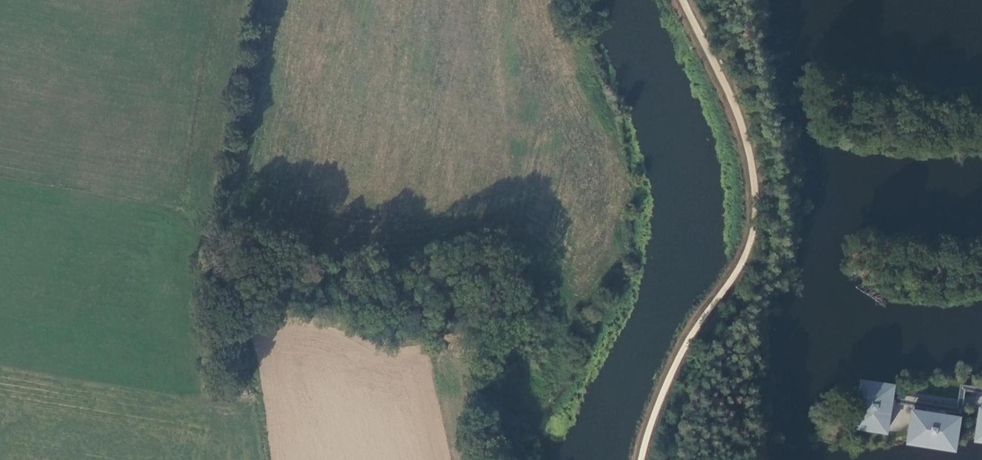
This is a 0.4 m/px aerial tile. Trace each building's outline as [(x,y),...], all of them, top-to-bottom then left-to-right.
[(891,385),(860,381),(853,429),(884,433),(891,385)] [(978,409),(973,440),(981,441),(981,409),(978,409)] [(954,450),(958,419),(910,411),(905,443),(954,450)]
